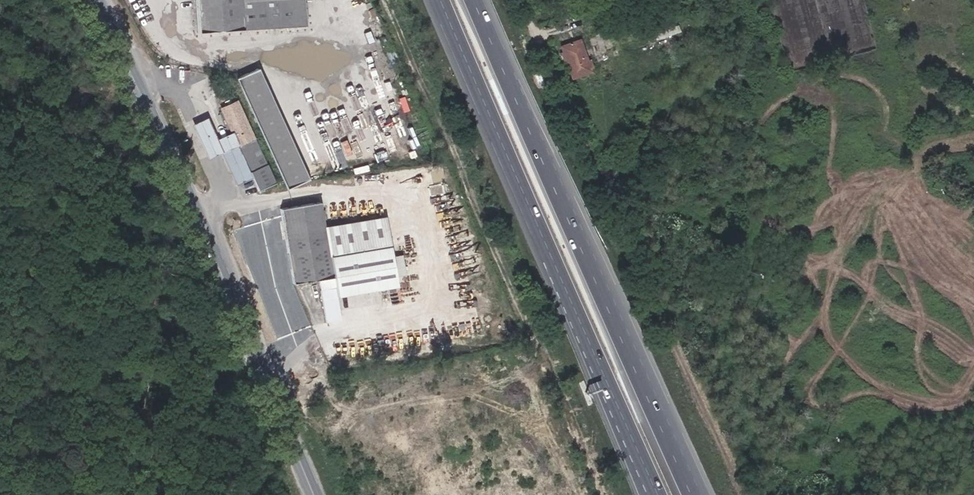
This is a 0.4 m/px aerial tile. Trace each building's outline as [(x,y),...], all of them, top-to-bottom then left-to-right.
[(304,0),(195,0),(198,32),(305,25),(304,0)] [(679,31),(677,26),(654,34),(656,39),(679,31)] [(593,67),(590,59),(586,61),(579,41),(561,47),(563,52),(560,53),(563,62),(566,61),(572,77),(590,71),(589,69),(593,67)] [(308,179),(257,68),(237,77),(287,189),(308,179)] [(273,181),(236,100),(222,106),(233,131),(232,132),(238,145),(236,146),(251,177),(258,190),(274,183),(273,181)] [(238,145),(232,132),(216,139),(206,117),(191,124),(207,159),(221,153),(236,146),(238,145)] [(251,177),(236,146),(221,153),(235,185),(251,177)] [(324,226),(320,202),(280,208),(292,283),(318,279),(332,277),(329,257),(324,226)] [(366,250),(389,246),(385,216),(324,226),(329,257),(366,250)] [(396,286),(389,246),(366,250),(329,257),(332,277),(333,277),(336,296),(396,286)] [(336,296),(333,277),(332,277),(318,279),(326,322),(340,320),(336,296)]
